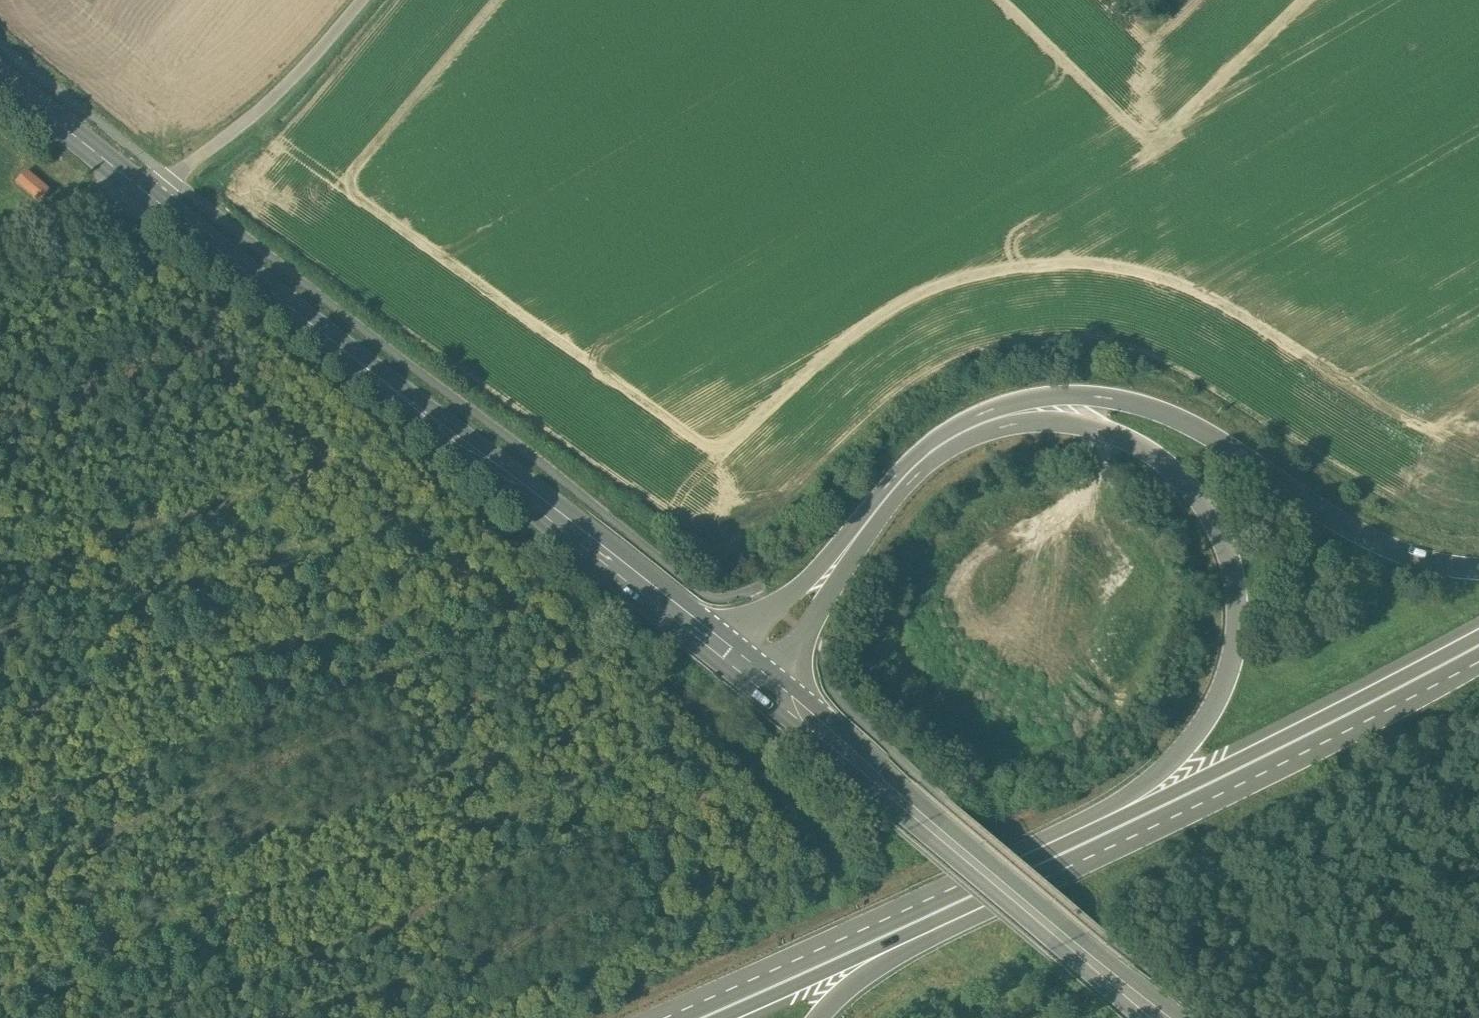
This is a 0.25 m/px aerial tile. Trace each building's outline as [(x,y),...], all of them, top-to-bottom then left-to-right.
[(40,200),(43,197),(48,191),(26,171),(17,181),(38,199),(40,200)]
